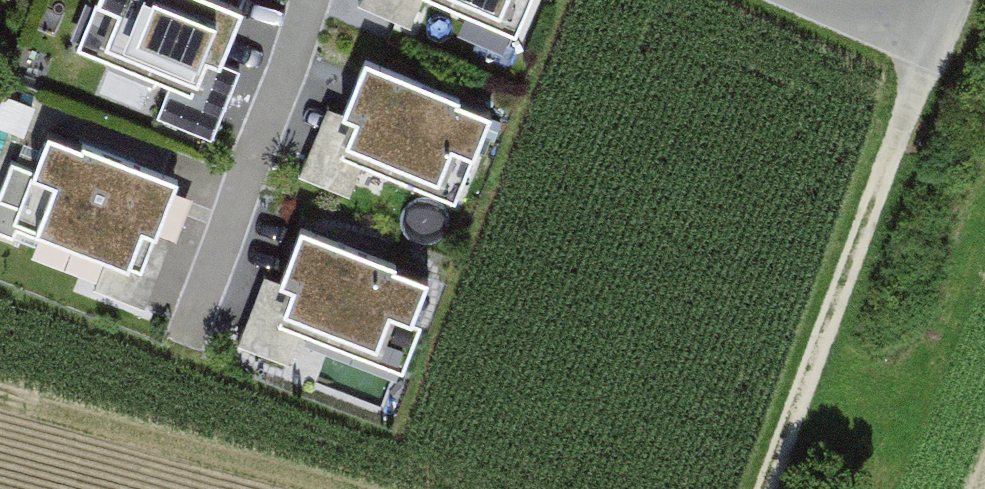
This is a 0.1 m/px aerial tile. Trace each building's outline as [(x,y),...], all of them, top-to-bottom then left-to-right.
[(120,7),(105,41),(175,70),(157,113),(211,135),(240,69),(218,61),(241,7),(225,0),(104,0),(120,7)] [(359,3),(410,25),(421,0),(360,0),(359,3)] [(499,11),(503,0),(474,0),(499,11)] [(473,153),(490,114),(458,100),(460,95),(367,55),(344,109),(328,102),(298,172),(350,194),(369,149),(435,177),(450,143),(473,153)] [(48,130),(34,167),(11,159),(0,187),(0,231),(14,236),(17,227),(38,235),(41,227),(106,252),(92,287),(143,307),(170,237),(155,231),(176,176),(82,139),(80,143),(48,130)] [(413,316),(428,277),(395,264),(397,259),(303,223),(281,278),(266,272),(238,343),(291,363),(309,317),(376,342),(389,307),(413,316)]
